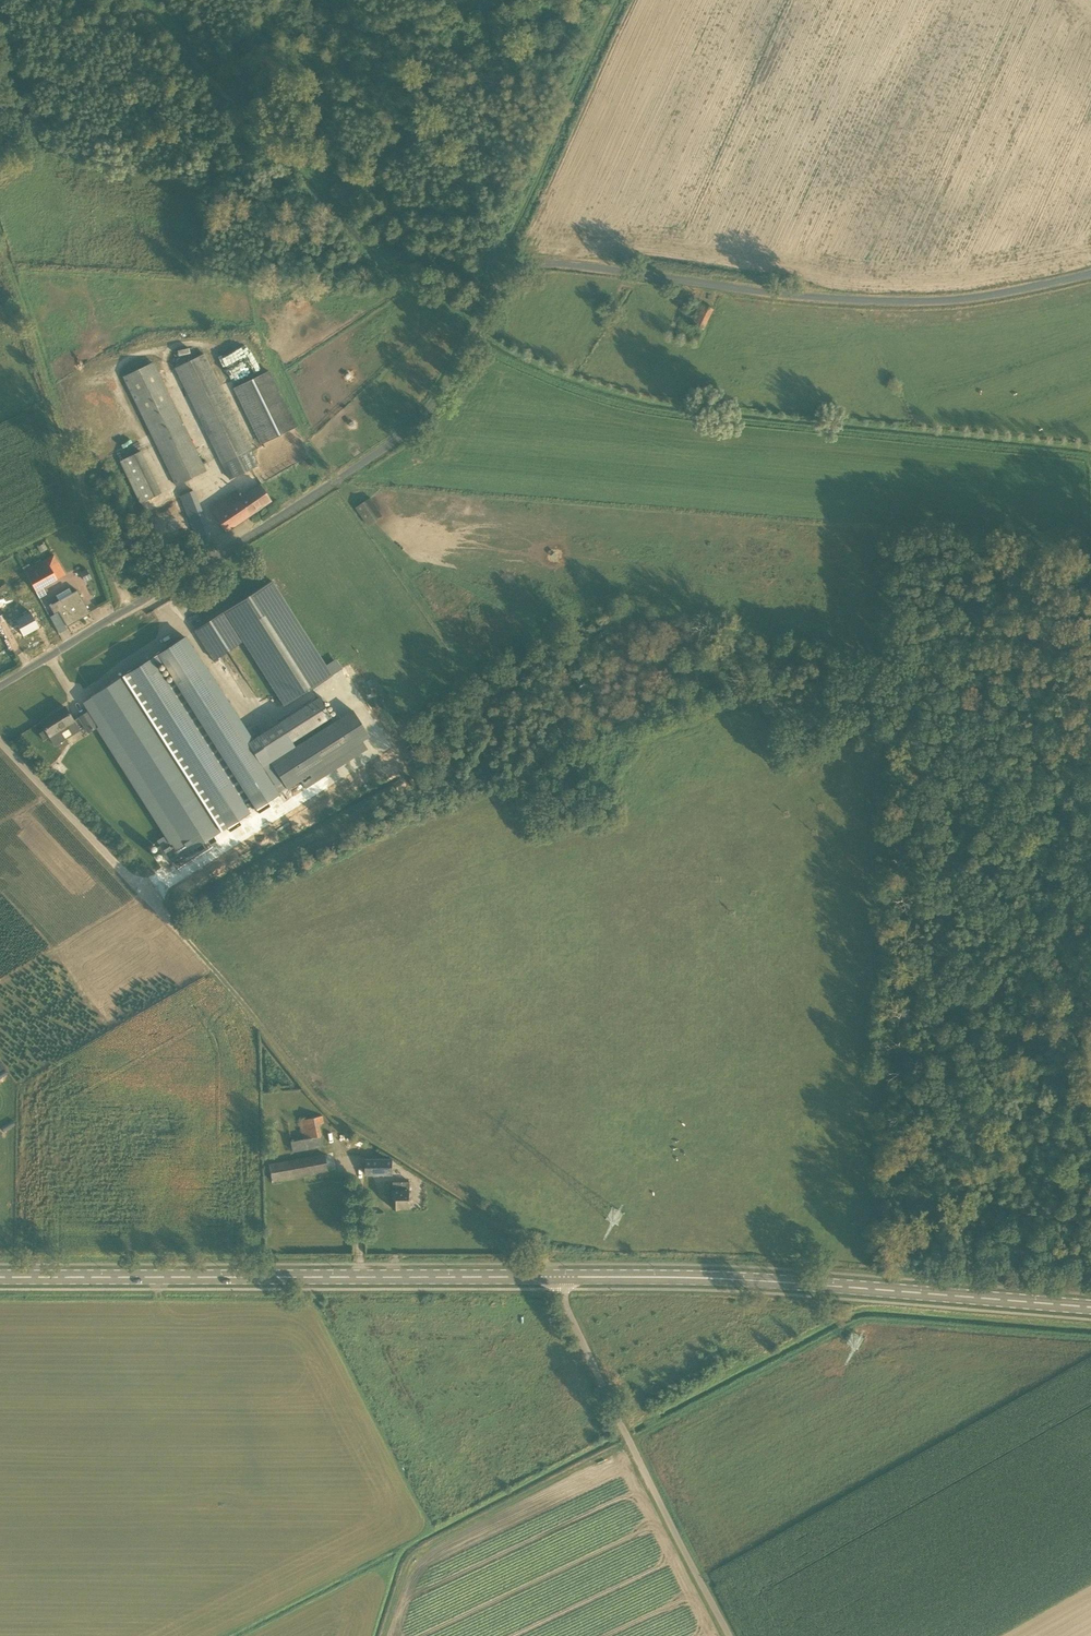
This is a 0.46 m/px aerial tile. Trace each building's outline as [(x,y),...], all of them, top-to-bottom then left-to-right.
[(713,309),(701,302),(689,322),(701,330),(713,309)] [(204,353),(174,368),(229,480),(259,465),(204,353)] [(153,362),(122,377),(175,486),(206,471),(153,362)] [(270,370),(233,388),(259,444),(297,427),(270,370)] [(141,450),(119,461),(139,503),(161,493),(141,450)] [(271,501),(259,484),(242,496),(237,489),(211,507),(226,532),(271,501)] [(211,537),(191,491),(179,496),(199,542),(211,537)] [(361,497),(350,505),(363,524),(374,517),(361,497)] [(41,588),(57,579),(46,559),(30,568),(41,588)] [(86,568),(80,572),(85,582),(91,578),(86,568)] [(21,569),(13,574),(19,586),(28,581),(21,569)] [(242,641),(284,705),(332,674),(271,580),(193,630),(213,660),(242,641)] [(90,613),(77,590),(49,606),(54,614),(58,612),(67,626),(90,613)] [(33,616),(17,624),(25,639),(41,631),(33,616)] [(137,686),(197,780),(226,826),(248,812),(203,741),(208,737),(246,797),(248,796),(255,807),(369,736),(352,709),(295,746),(292,741),(331,717),(318,698),(247,742),(263,767),(263,768),(270,763),(281,779),(273,784),(262,767),(261,768),(179,639),(91,696),(97,705),(107,720),(190,851),(199,845),(220,831),(191,784),(131,690),(137,686)] [(43,740),(50,736),(56,745),(64,740),(59,730),(74,721),(64,706),(40,721),(45,729),(39,733),(43,740)] [(89,733),(97,727),(97,726),(87,712),(79,717),(89,733)] [(322,1145),(319,1126),(318,1124),(323,1123),(322,1116),(299,1120),(303,1139),(291,1141),(292,1151),(322,1145)] [(272,1181),(327,1171),(324,1153),(269,1164),(272,1181)] [(366,1175),(393,1174),(393,1159),(366,1159),(366,1175)] [(393,1209),(401,1209),(401,1208),(410,1208),(410,1182),(393,1182),(394,1208),(393,1208),(393,1209)]
